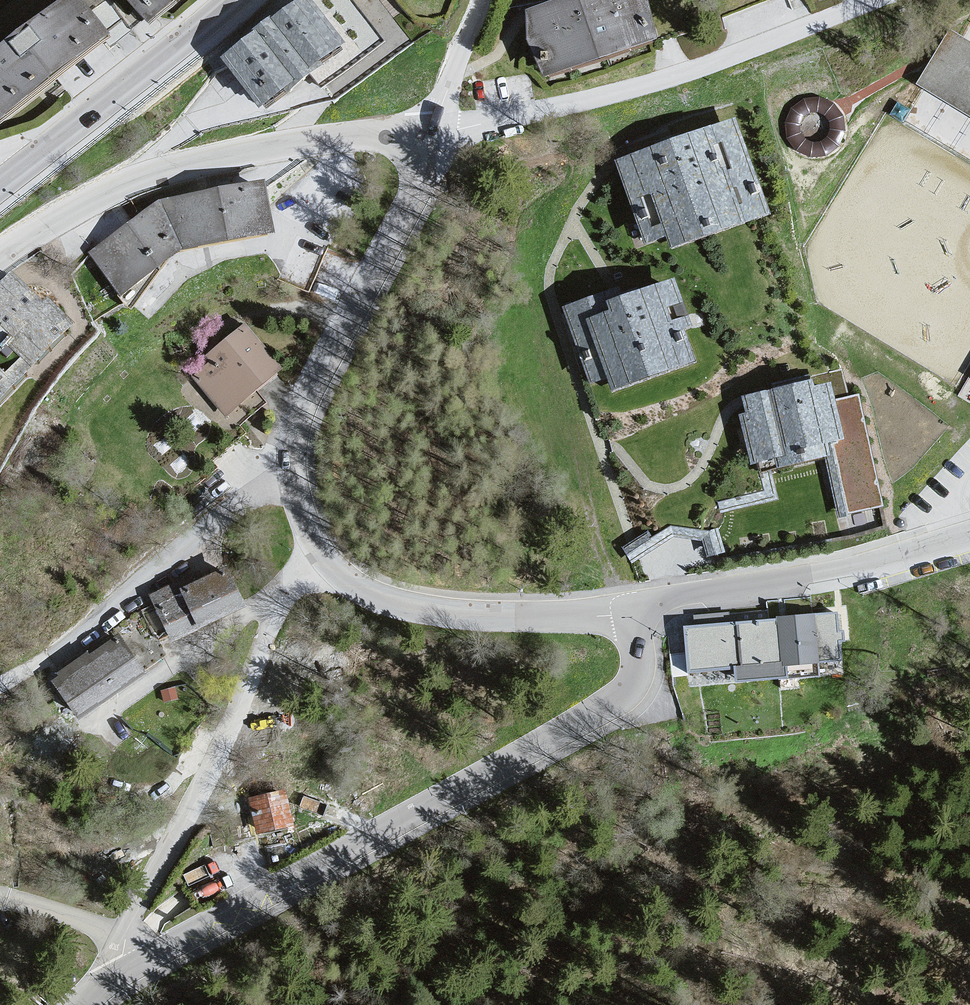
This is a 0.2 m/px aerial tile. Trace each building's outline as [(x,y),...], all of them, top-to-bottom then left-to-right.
[(0,63),(0,128),(6,137),(118,42),(75,0),(0,63)] [(157,34),(198,0),(122,0),(157,34)] [(228,54),(266,102),(346,40),(315,0),(298,0),(228,54)] [(529,18),(539,89),(669,45),(645,0),(590,0),(529,18)] [(953,30),(922,82),(969,111),(969,40),(953,30)] [(744,128),(608,167),(649,270),(780,223),(744,128)] [(158,210),(90,259),(128,308),(190,262),(284,245),(271,194),(158,210)] [(0,302),(0,423),(40,388),(91,334),(21,281),(0,302)] [(605,302),(564,315),(591,393),(613,385),(624,404),(710,379),(680,288),(611,315),(605,302)] [(250,332),(194,384),(232,425),(291,377),(250,332)] [(814,375),(741,394),(746,411),(738,413),(749,465),(775,457),(778,468),(833,453),(830,440),(846,437),(831,379),(815,382),(814,375)] [(219,568),(150,594),(176,649),(250,615),(219,568)] [(838,608),(686,622),(691,680),(842,672),(838,608)] [(110,642),(48,694),(79,724),(148,679),(110,642)] [(290,800),(253,808),(260,839),(297,831),(290,800)]
